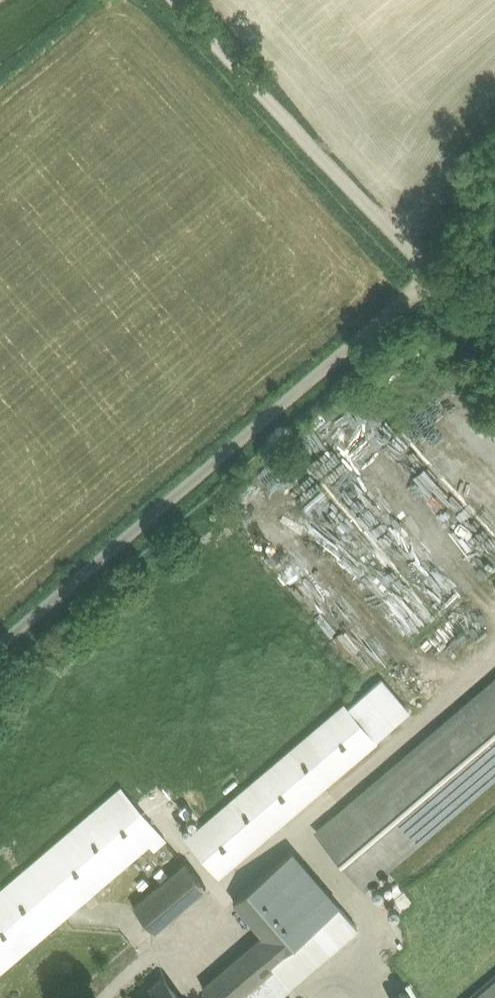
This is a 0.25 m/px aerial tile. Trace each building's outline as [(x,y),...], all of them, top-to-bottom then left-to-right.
[(381,673),(345,704),(376,741),(413,710),(381,673)] [(319,834),(363,885),(494,772),(494,684),(319,834)] [(345,704),(187,839),(218,876),(376,741),(345,704)] [(0,891),(0,970),(161,833),(122,787),(0,891)] [(339,905),(292,851),(273,867),(319,921),(339,905)] [(206,886),(185,862),(134,906),(155,930),(206,886)] [(319,921),(273,867),(234,901),(263,935),(280,955),(319,921)] [(203,986),(213,997),(238,997),(239,997),(240,997),(265,997),(286,980),(271,963),(280,955),(263,935),(203,986)] [(139,997),(181,997),(162,977),(139,997)] [(474,997),(494,997),(494,980),(474,997)]
